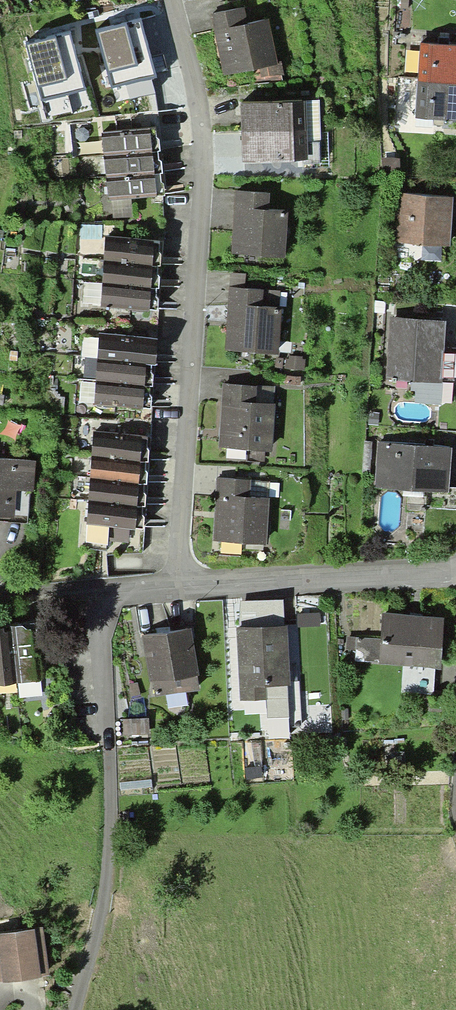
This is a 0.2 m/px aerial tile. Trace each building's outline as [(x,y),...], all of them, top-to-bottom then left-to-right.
[(210,13),(224,75),(258,67),(278,63),(277,61),(268,18),(248,23),(244,6),(210,13)] [(157,77),(141,18),(95,30),(110,89),(157,77)] [(70,31),(25,43),(40,102),(86,90),(70,31)] [(420,43),(418,82),(455,84),(455,45),(420,43)] [(281,60),(277,61),(278,63),(258,67),(260,77),(283,74),(281,60)] [(418,82),(416,118),(455,121),(455,84),(418,82)] [(242,131),(307,130),(306,100),(241,102),(242,131)] [(320,100),(306,100),(307,130),(307,141),(321,140),(320,100)] [(150,129),(102,134),(104,153),(152,149),(150,129)] [(155,129),(150,129),(152,149),(152,152),(158,151),(160,151),(159,138),(156,138),(155,129)] [(307,130),(242,131),(242,163),(308,161),(307,141),(307,130)] [(152,152),(152,149),(104,153),(106,176),(154,171),(152,152)] [(158,151),(152,152),(154,171),(154,174),(160,174),(162,174),(161,161),(159,162),(158,151)] [(400,176),(399,157),(383,158),(384,176),(400,176)] [(154,171),(106,176),(108,201),(111,201),(131,199),(156,196),(154,174),(154,171)] [(161,183),(160,174),(154,174),(156,196),(165,196),(164,183),(161,183)] [(271,193),(236,191),(232,254),(285,258),(288,211),(270,210),(271,193)] [(454,197),(399,193),(396,243),(423,245),(422,260),(441,261),(442,246),(450,246),(454,197)] [(131,199),(111,201),(113,219),(132,217),(131,199)] [(104,263),(152,266),(154,241),(154,240),(105,236),(104,263)] [(160,242),(154,241),(152,266),(158,266),(160,266),(161,254),(159,254),(160,242)] [(151,288),(152,266),(104,263),(102,284),(151,288)] [(158,266),(152,266),(151,288),(157,288),(159,289),(160,277),(157,277),(158,266)] [(230,273),(230,288),(246,288),(246,274),(230,273)] [(101,304),(102,284),(83,283),(82,303),(101,304)] [(149,310),(151,288),(102,284),(101,304),(100,308),(149,311),(149,310)] [(157,288),(151,288),(149,310),(158,310),(159,299),(156,299),(157,288)] [(246,288),(230,288),(225,351),(280,355),(283,307),(279,307),(280,291),(246,288)] [(447,321),(391,317),(386,379),(411,381),(442,383),(447,321)] [(152,364),(156,364),(158,338),(99,334),(99,338),(98,358),(97,359),(147,363),(152,364)] [(98,358),(99,338),(83,337),(82,357),(85,357),(98,358)] [(286,358),(285,369),(305,370),(305,359),(303,358),(303,356),(289,356),(289,359),(286,358)] [(98,358),(85,357),(83,377),(96,378),(97,359),(98,358)] [(147,363),(97,359),(96,378),(96,382),(145,386),(147,363)] [(151,375),(152,364),(147,363),(145,386),(150,386),(152,387),(153,375),(151,375)] [(300,377),(287,376),(287,385),(300,385),(300,377)] [(441,405),(442,383),(411,381),(411,391),(415,392),(415,403),(441,405)] [(94,404),(96,382),(81,382),(80,403),(94,404)] [(143,408),(145,386),(96,382),(94,404),(94,405),(143,408)] [(276,387),(223,383),(219,448),(272,452),(276,387)] [(149,397),(150,386),(145,386),(143,408),(151,409),(152,397),(149,397)] [(142,435),(94,431),(92,457),(140,461),(142,437),(142,435)] [(148,437),(142,437),(140,461),(146,461),(148,461),(149,449),(147,449),(148,437)] [(452,448),(378,442),(375,488),(448,494),(452,448)] [(139,483),(140,461),(92,457),(90,479),(139,483)] [(0,458),(0,516),(15,517),(16,490),(30,491),(34,492),(36,460),(0,458)] [(146,461),(140,461),(139,483),(144,483),(147,484),(148,472),(145,472),(146,461)] [(267,544),(269,497),(270,481),(251,480),(251,479),(217,477),(213,541),(267,544)] [(137,506),(139,483),(90,479),(88,502),(137,506)] [(144,483),(139,483),(137,506),(143,506),(145,507),(146,494),(143,494),(144,483)] [(30,491),(16,490),(15,517),(0,516),(0,522),(28,524),(30,491)] [(135,529),(137,506),(88,502),(87,525),(109,527),(130,528),(135,529)] [(142,516),(143,506),(137,506),(135,529),(143,529),(144,516),(142,516)] [(108,545),(108,542),(109,527),(87,525),(86,544),(108,545)] [(130,528),(109,527),(108,542),(128,543),(130,528)] [(239,601),(240,628),(284,626),(283,600),(239,601)] [(445,617),(383,612),(381,639),(379,663),(379,664),(441,668),(445,617)] [(320,613),(297,614),(298,627),(320,626),(320,613)] [(0,627),(0,685),(17,683),(11,626),(0,627)] [(17,683),(42,680),(36,629),(26,630),(23,626),(11,626),(17,683)] [(240,628),(236,629),(240,702),(267,700),(266,687),(287,686),(290,685),(287,626),(284,626),(240,628)] [(191,627),(142,635),(150,682),(153,682),(156,697),(200,689),(198,675),(199,675),(191,627)] [(357,637),(347,636),(346,649),(356,650),(357,637)] [(379,663),(381,639),(357,637),(356,650),(355,661),(379,663)] [(137,682),(130,684),(133,700),(141,698),(137,682)] [(289,718),(287,686),(266,687),(267,700),(268,719),(289,718)] [(148,735),(148,718),(123,719),(123,735),(148,735)] [(261,767),(245,768),(246,780),(262,778),(261,767)] [(0,933),(0,981),(48,974),(42,927),(0,933)]
